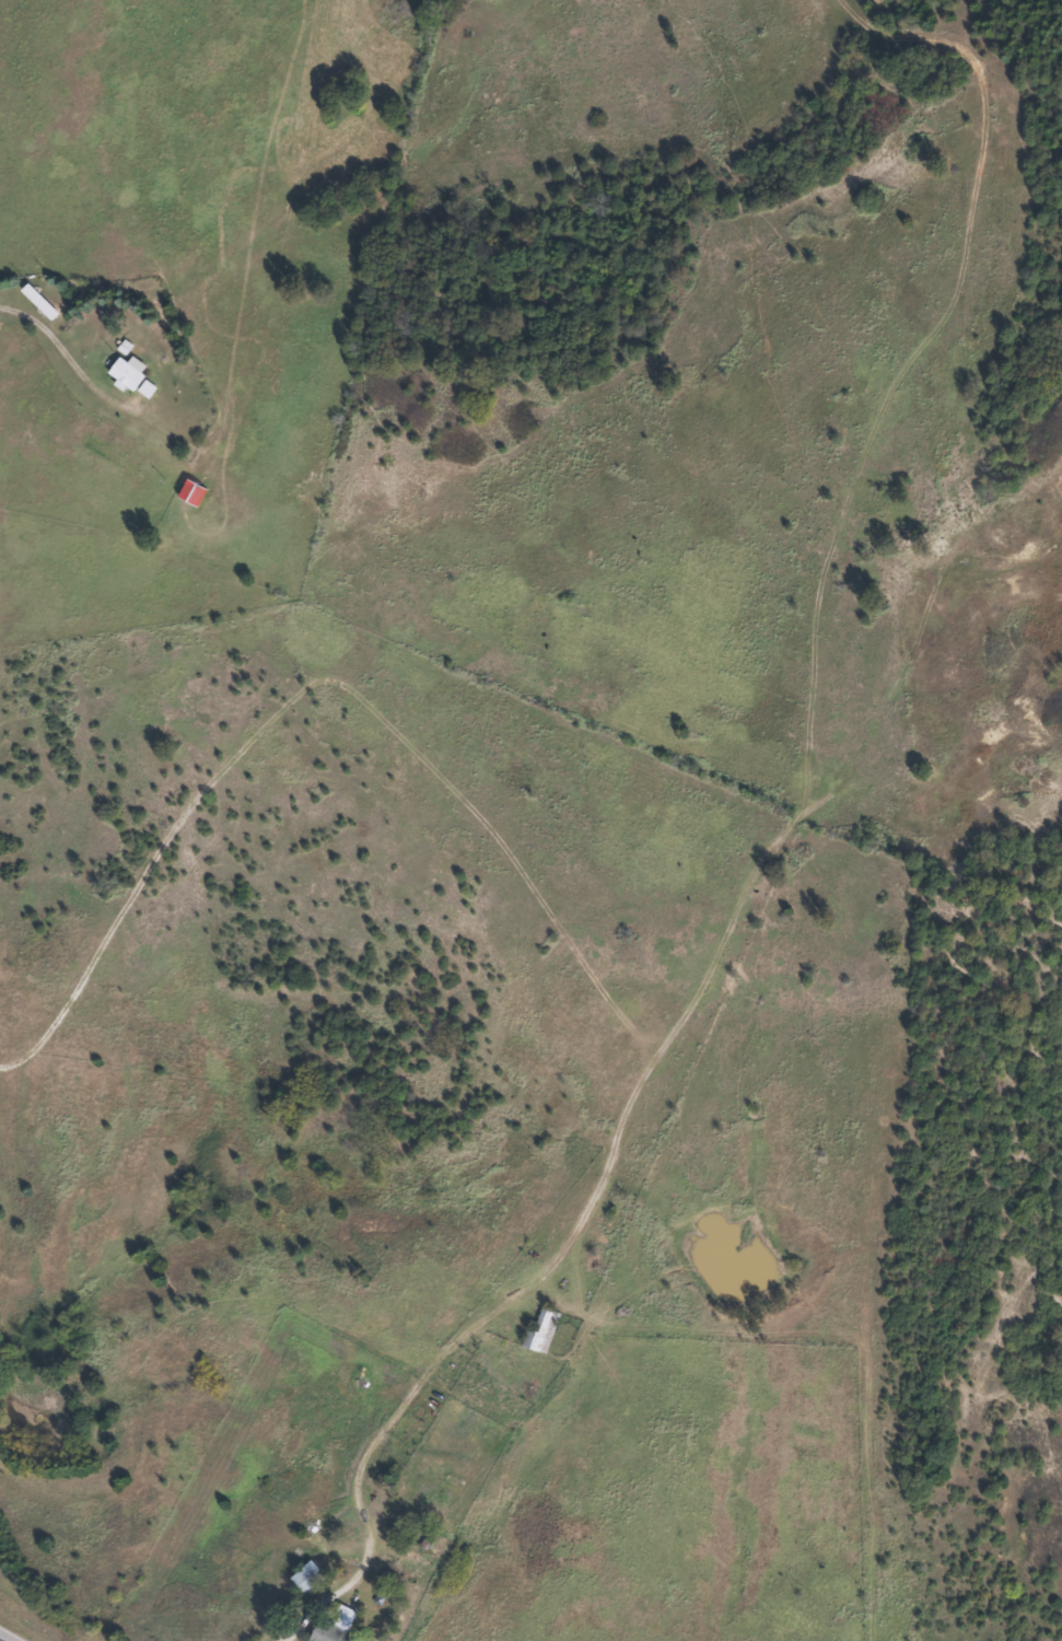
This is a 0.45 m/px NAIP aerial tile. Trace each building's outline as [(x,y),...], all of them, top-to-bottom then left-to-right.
[(55,314),(24,284),(17,291),(48,321),(55,314)] [(102,375),(130,392),(130,391),(144,399),(151,388),(138,379),(140,376),(135,372),(139,365),(128,358),(124,364),(113,357),(102,375)] [(525,1332),(520,1348),(545,1356),(558,1314),(540,1308),(532,1334),(525,1332)] [(321,1577),(307,1560),(285,1578),(299,1595),(321,1577)] [(354,1612),(331,1603),(323,1623),(312,1619),(303,1640),(343,1640),(354,1612)]
